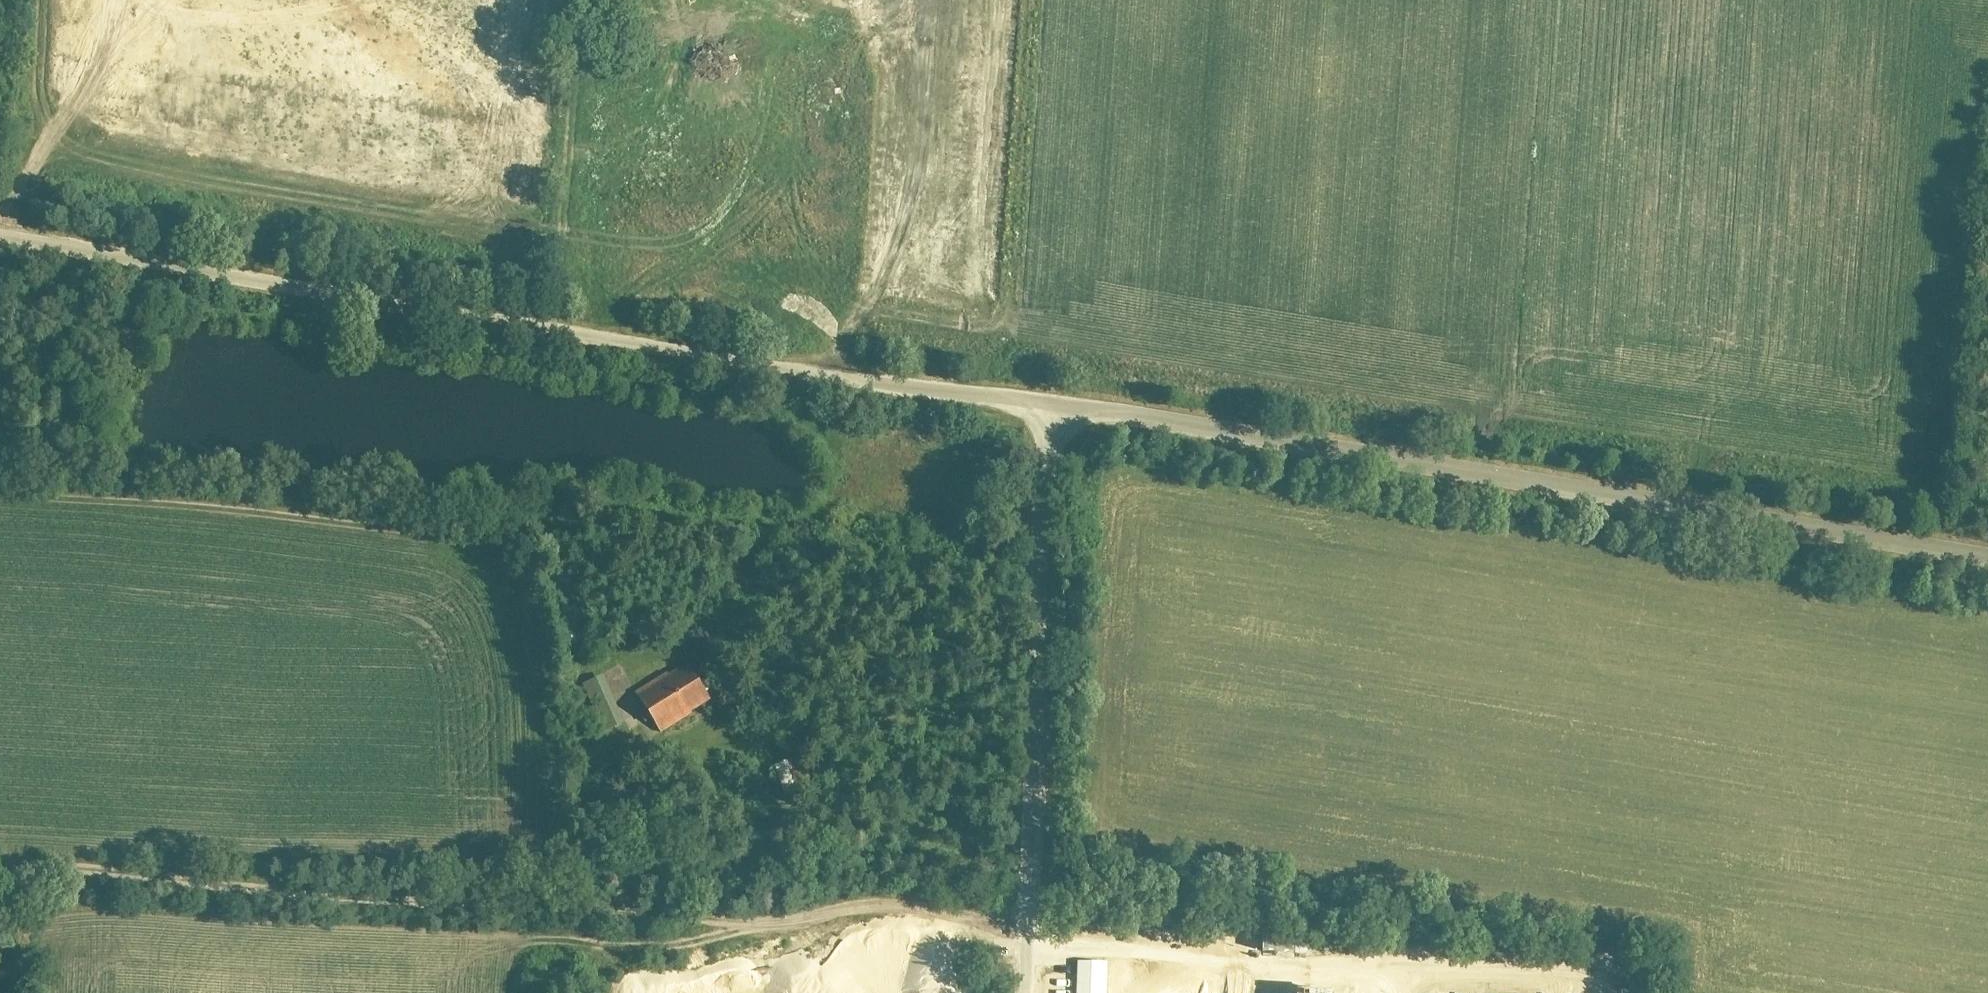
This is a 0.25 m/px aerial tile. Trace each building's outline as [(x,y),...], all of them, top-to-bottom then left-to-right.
[(686,666),(637,695),(660,735),(710,706),(686,666)] [(1078,992),(1110,992),(1110,965),(1077,965),(1078,992)]
